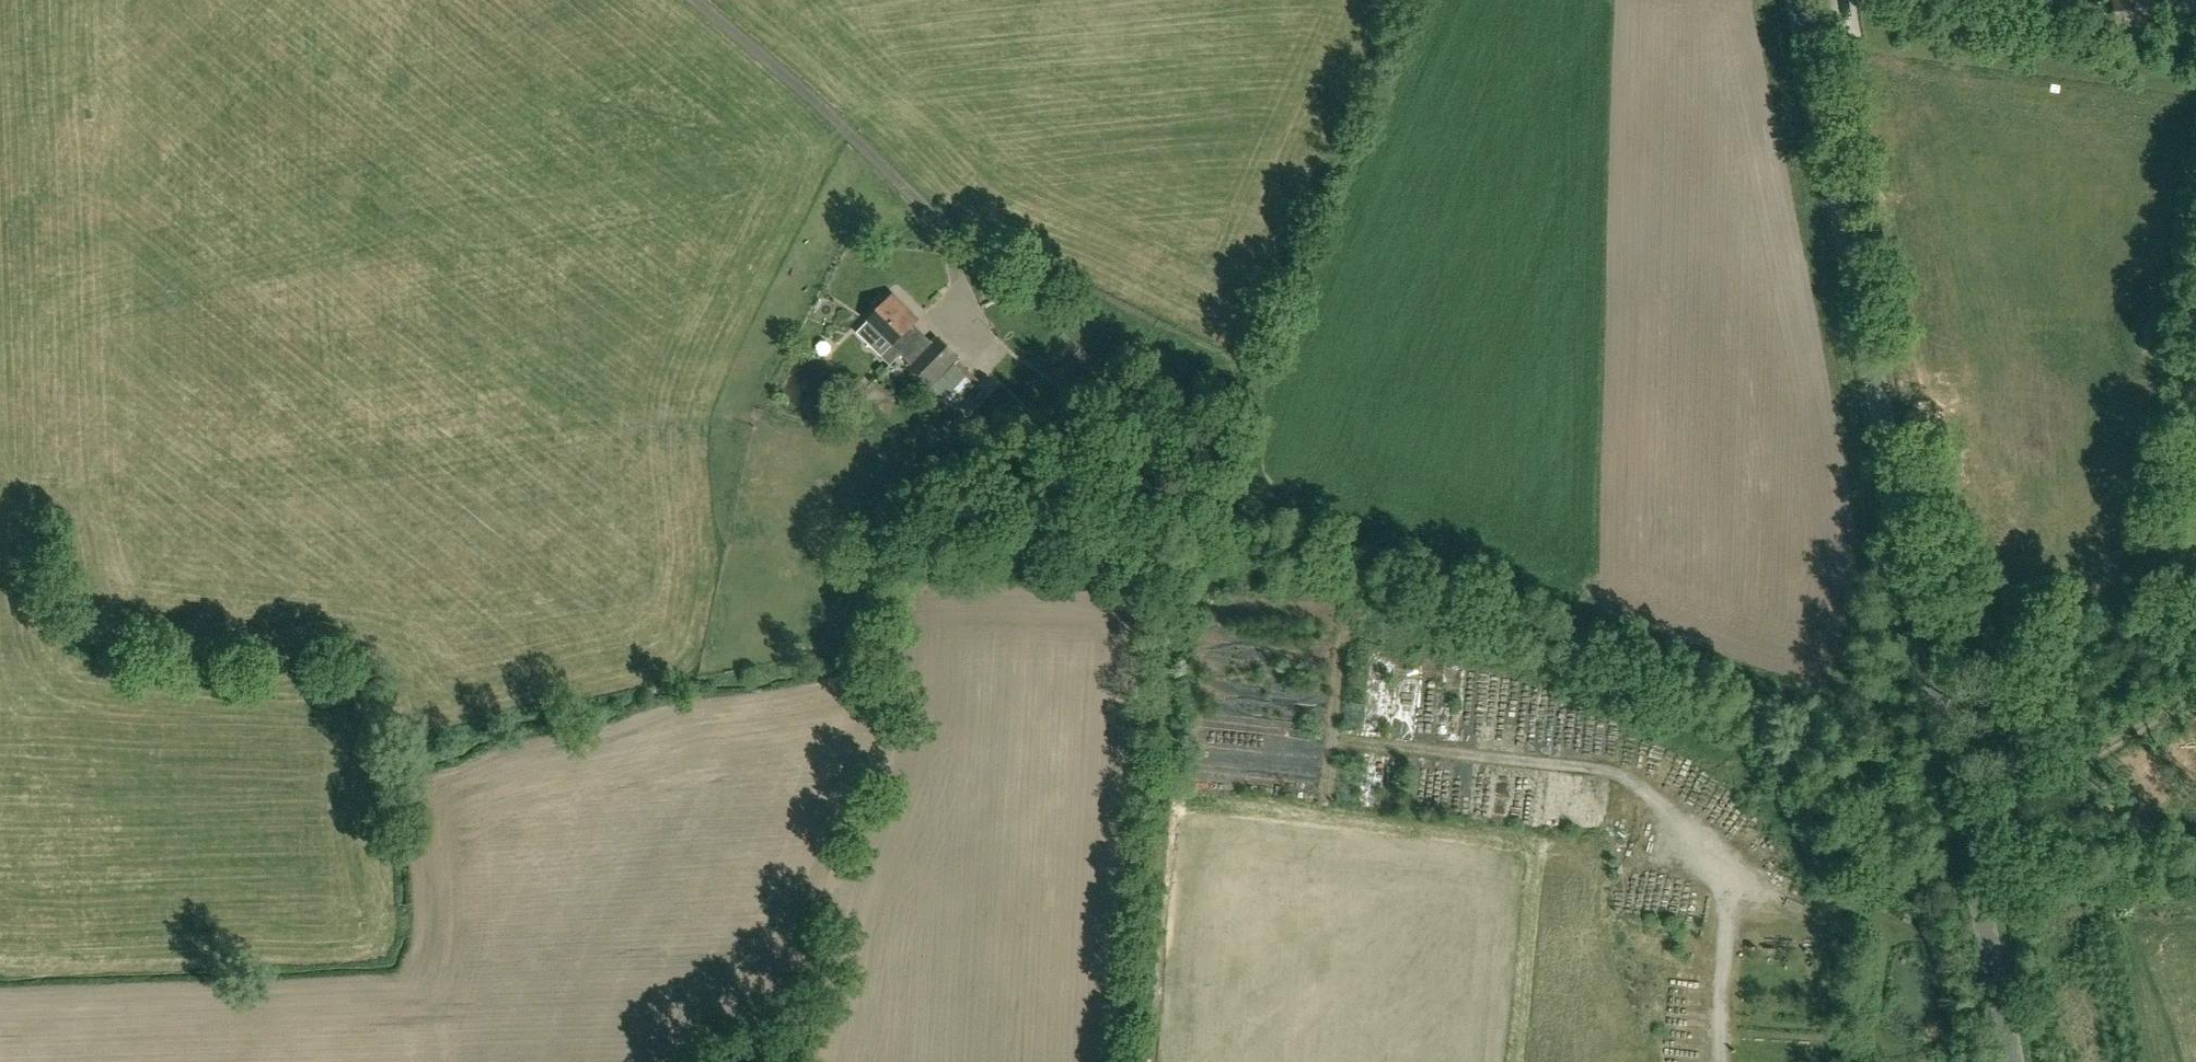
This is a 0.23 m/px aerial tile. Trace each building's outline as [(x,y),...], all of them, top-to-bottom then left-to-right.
[(2119,32),(2163,23),(2159,0),(2113,0),(2119,32)] [(893,296),(889,301),(884,300),(876,308),(877,313),(869,321),(892,343),(879,355),(890,366),(902,355),(933,387),(958,361),(936,339),(927,349),(915,337),(918,333),(911,326),(917,320),(893,296)] [(1094,436),(1059,402),(1037,424),(1073,458),(1094,436)]
